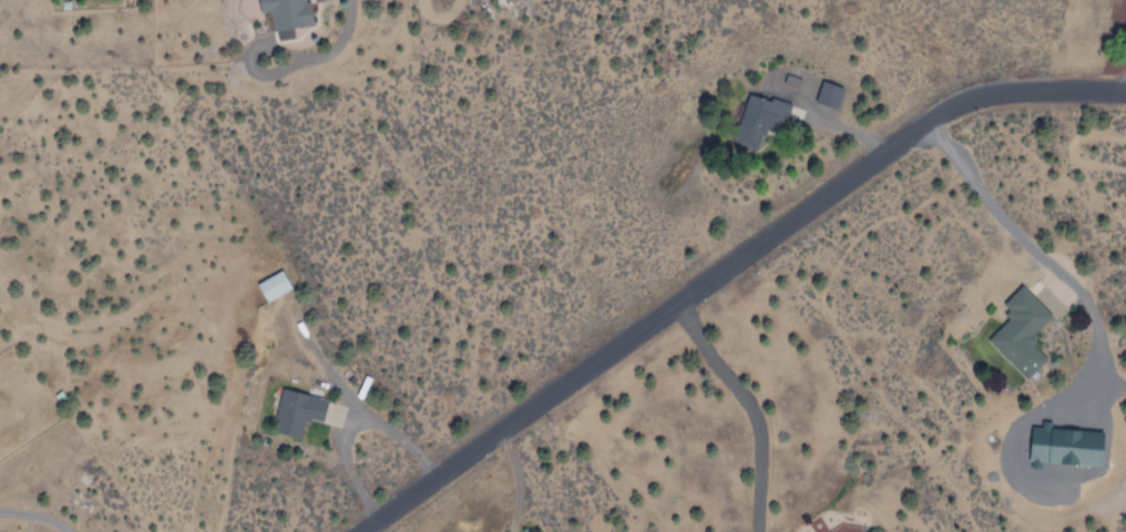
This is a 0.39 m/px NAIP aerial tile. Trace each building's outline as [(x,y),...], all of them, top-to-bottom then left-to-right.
[(258,12),(270,11),(273,41),(293,39),(291,30),(310,29),(308,0),(297,0),(286,1),(286,0),(257,0),(258,12)] [(816,102),(838,109),(845,88),(824,81),(816,102)] [(734,137),(758,145),(761,134),(776,139),(781,123),(787,125),(792,108),(748,93),(734,137)] [(254,285),(264,304),(289,290),(279,272),(254,285)] [(1024,380),(1045,359),(1026,341),(1051,317),(1028,296),(984,341),(1024,380)] [(278,389),(269,429),(299,436),(303,420),(320,423),(326,400),(278,389)] [(1030,466),(1042,467),(1043,462),(1104,465),(1105,430),(1033,426),(1030,466)]
